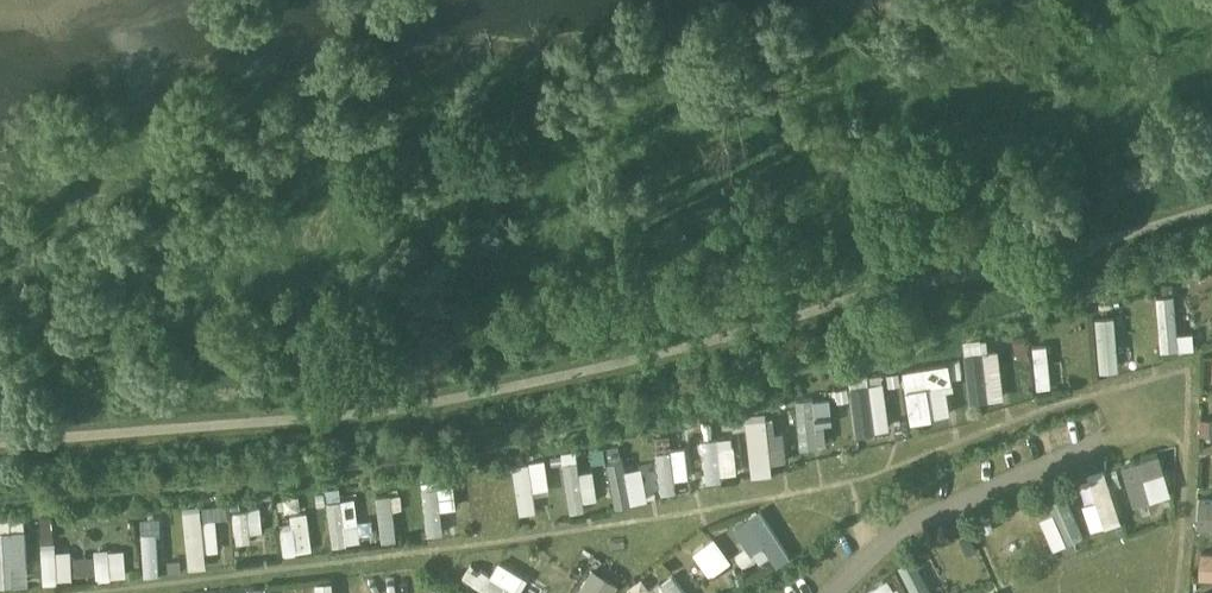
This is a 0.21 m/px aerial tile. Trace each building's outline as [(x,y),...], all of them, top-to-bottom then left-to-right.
[(1157,295),(1161,350),(1179,348),(1175,294),(1157,295)] [(1097,315),(1101,368),(1120,367),(1116,313),(1097,315)] [(1038,386),(1053,384),(1047,341),(1032,343),(1038,386)] [(966,352),(971,400),(989,398),(984,350),(966,352)] [(904,366),(909,417),(955,412),(950,361),(904,366)] [(850,384),(857,433),(876,430),(869,382),(850,384)] [(796,397),(801,447),(819,445),(813,396),(796,397)] [(752,414),(754,473),(774,472),(773,459),(787,458),(786,430),(775,430),(774,413),(752,414)] [(718,436),(703,438),(707,480),(722,479),(718,436)] [(656,451),(661,492),(676,491),(671,449),(656,451)] [(1122,466),(1134,505),(1151,499),(1144,477),(1165,471),(1160,454),(1122,466)] [(648,500),(644,463),(627,465),(626,458),(610,460),(615,503),(648,500)] [(563,462),(570,511),(584,509),(577,460),(563,462)] [(529,462),(513,464),(520,512),(536,510),(529,462)] [(1097,499),(1083,503),(1091,529),(1122,520),(1106,467),(1089,472),(1097,499)] [(421,478),(429,534),(444,532),(436,476),(421,478)] [(1075,479),(1080,500),(1094,498),(1089,476),(1075,479)] [(328,503),(333,545),(347,543),(340,486),(326,487),(327,490),(317,491),(318,504),(328,503)] [(1047,497),(1052,510),(1041,515),(1053,546),(1084,535),(1066,489),(1047,497)] [(377,495),(382,541),(397,539),(391,493),(377,495)] [(284,496),(286,512),(301,510),(299,494),(284,496)] [(1211,529),(1211,499),(1200,498),(1198,528),(1211,529)] [(185,509),(190,564),(208,563),(202,507),(185,509)] [(761,507),(734,525),(767,573),(794,554),(761,507)] [(235,510),(237,541),(251,540),(248,509),(235,510)] [(286,553),(315,547),(307,512),(278,518),(286,553)] [(42,540),(55,538),(53,516),(39,518),(42,540)] [(165,526),(142,527),(144,572),(183,571),(182,556),(167,557),(165,526)] [(15,585),(14,566),(29,565),(27,530),(0,531),(0,586),(15,585)] [(716,535),(694,550),(710,574),(732,559),(716,535)] [(934,538),(935,556),(977,555),(977,537),(934,538)] [(42,578),(128,575),(126,547),(58,550),(57,540),(41,541),(42,578)] [(1200,550),(1198,578),(1211,579),(1211,551),(1200,550)] [(900,563),(915,592),(936,592),(916,555),(900,563)] [(574,592),(611,592),(617,583),(591,566),(574,592)] [(659,582),(668,592),(686,592),(671,573),(659,582)] [(484,590),(489,592),(522,592),(493,575),(484,590)] [(892,575),(860,592),(903,592),(892,575)] [(319,592),(336,592),(335,580),(318,581),(319,592)]
